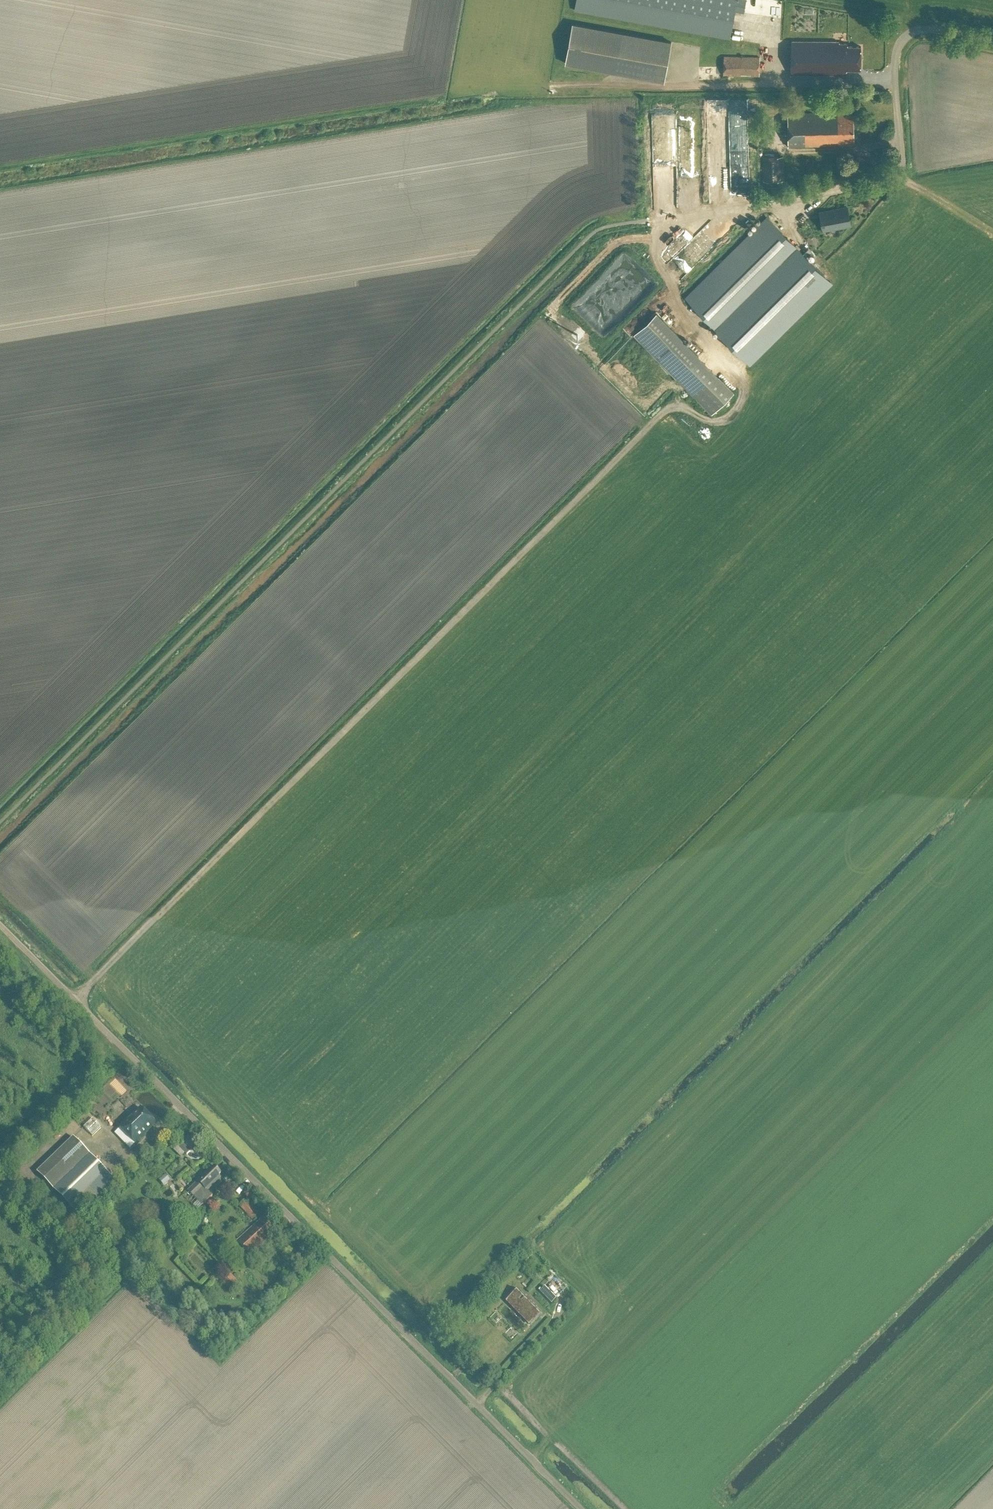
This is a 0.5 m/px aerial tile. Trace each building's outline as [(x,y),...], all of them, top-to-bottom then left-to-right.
[(574,9),(729,38),(734,10),(744,12),(746,0),(576,0),(574,9)] [(672,41),(572,23),(565,63),(664,82),(672,41)] [(860,69),(860,46),(847,46),(847,43),(839,43),(839,41),(789,41),(789,75),(846,75),(846,69),(860,69)] [(759,56),(724,55),(723,75),(759,76),(759,56)] [(788,147),(854,145),(853,113),(841,114),(841,112),(787,114),(788,147)] [(779,180),(783,180),(782,156),(763,156),(764,181),(767,180),(768,186),(779,186),(779,180)] [(847,207),(820,212),(823,230),(851,225),(847,207)] [(685,298),(751,364),(833,283),(767,217),(685,298)] [(712,413),(734,392),(657,313),(634,335),(712,413)] [(156,1124),(142,1110),(134,1117),(132,1116),(120,1128),(137,1146),(145,1138),(144,1136),(156,1124)] [(187,1156),(192,1152),(190,1150),(195,1146),(188,1138),(179,1147),(187,1156)] [(79,1217),(116,1182),(74,1139),(38,1174),(79,1217)] [(213,1197),(208,1192),(221,1178),(219,1176),(221,1175),(215,1168),(209,1174),(208,1173),(188,1193),(202,1207),(213,1197)] [(164,1186),(169,1180),(166,1176),(160,1182),(164,1186)] [(241,1207),(253,1221),(261,1214),(255,1207),(253,1208),(247,1201),(241,1207)] [(268,1237),(276,1229),(267,1220),(265,1222),(262,1220),(238,1242),(251,1257),(265,1244),(264,1243),(269,1238),(268,1237)] [(221,1280),(232,1293),(240,1286),(229,1273),(221,1280)] [(557,1300),(545,1288),(539,1294),(551,1306),(557,1300)] [(518,1291),(506,1302),(529,1326),(541,1314),(518,1291)]
